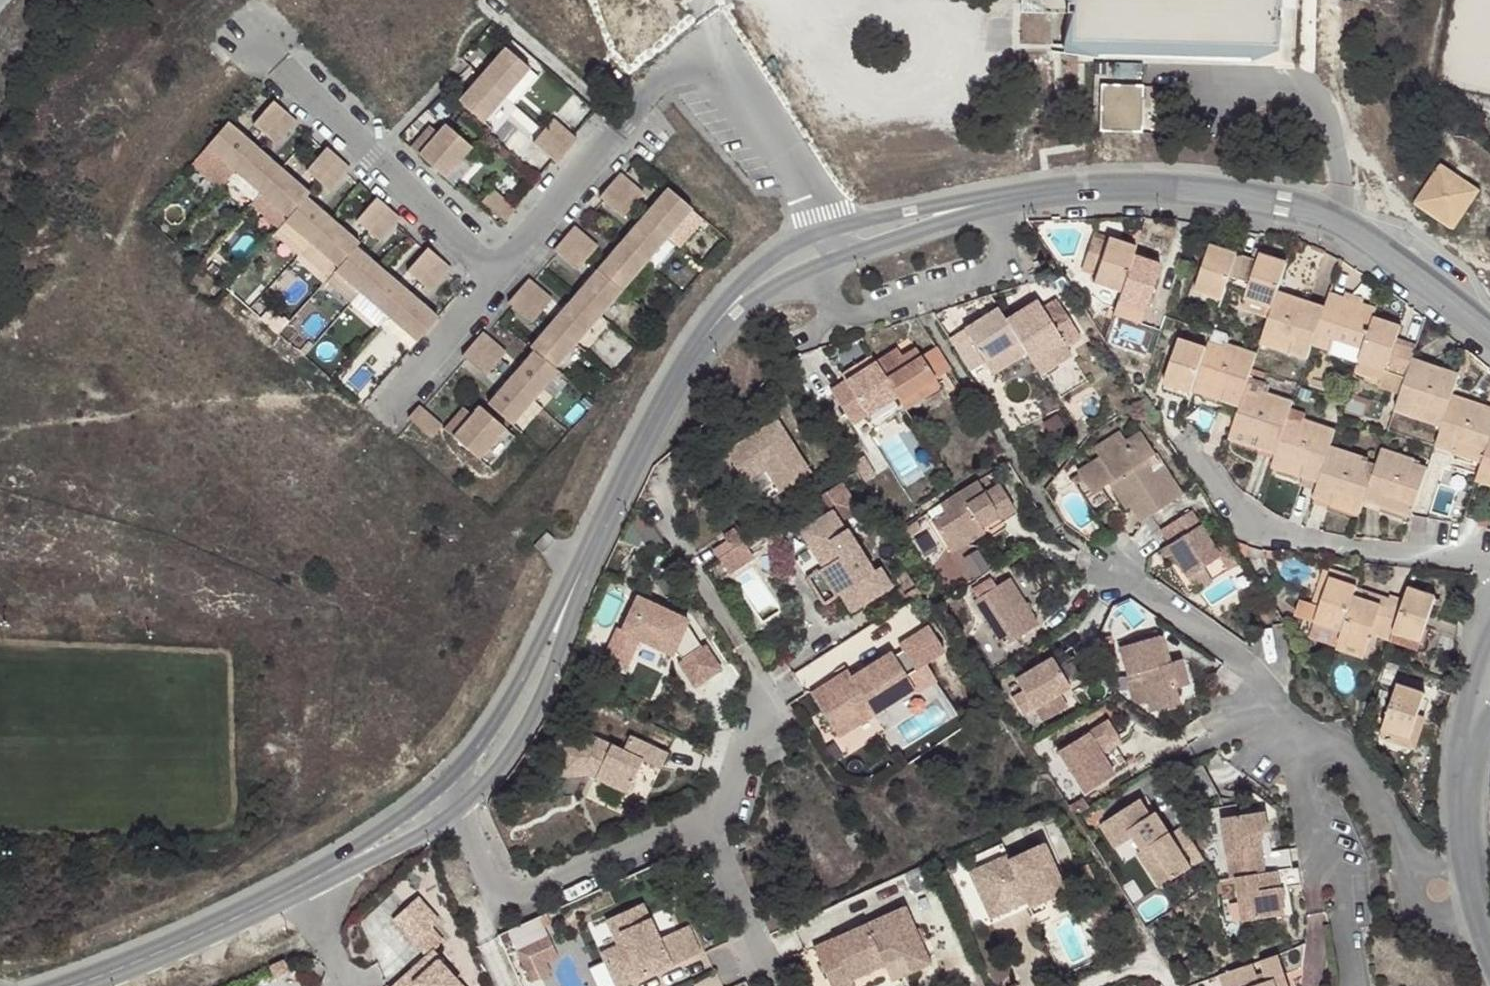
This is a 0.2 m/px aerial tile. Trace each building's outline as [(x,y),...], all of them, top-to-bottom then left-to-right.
[(1085,41),(1106,43),(1107,38),(1288,48),(1289,14),(1296,15),(1296,4),(1290,4),(1290,0),(1087,0),(1085,41)] [(506,48),(459,102),(484,123),(531,69),(506,48)] [(1146,86),(1100,84),(1099,132),(1144,133),(1146,86)] [(274,101),(253,125),(277,146),(298,121),(274,101)] [(554,119),(534,143),(558,163),(577,140),(554,119)] [(229,122),(207,147),(289,217),(306,197),(310,193),(229,122)] [(438,133),(419,155),(446,178),(472,147),(447,123),(438,133)] [(410,148),(419,155),(438,133),(430,125),(410,148)] [(328,147),(307,171),(330,192),(351,167),(328,147)] [(1458,164),(1431,201),(1469,231),(1489,200),(1489,186),(1458,164)] [(620,173),(600,197),(624,218),(644,194),(620,173)] [(535,351),(488,404),(512,425),(559,371),(555,368),(622,290),(693,209),(669,188),(598,270),(531,348),(535,351)] [(493,190),(482,202),(506,223),(517,211),(493,190)] [(306,197),(289,217),(286,221),(339,268),(357,247),(360,243),(306,197)] [(378,197),(356,221),(380,241),(401,218),(378,197)] [(575,226),(554,250),(578,271),(599,247),(575,226)] [(1135,261),(1139,250),(1112,240),(1110,245),(1096,241),(1085,270),(1100,276),(1096,287),(1122,296),(1135,261)] [(1265,244),(1259,258),(1274,262),(1278,253),(1278,249),(1265,244)] [(357,247),(339,268),(336,271),(418,342),(439,318),(357,247)] [(429,247),(408,272),(431,292),(452,268),(429,247)] [(1233,291),(1244,261),(1218,251),(1203,290),(1230,300),(1233,291)] [(1288,289),(1299,261),(1278,253),(1274,262),(1259,258),(1256,266),(1244,261),(1233,291),(1251,298),(1246,309),(1277,322),(1288,289)] [(1116,314),(1114,318),(1146,331),(1168,271),(1135,261),(1122,296),(1116,314)] [(529,279),(508,303),(532,324),(553,299),(529,279)] [(1104,310),(1116,314),(1122,296),(1096,287),(1090,299),(1106,304),(1104,310)] [(1288,289),(1277,322),(1274,330),(1304,341),(1299,356),(1316,362),(1321,349),(1337,306),(1320,301),(1317,306),(1307,302),(1309,297),(1288,289)] [(1199,301),(1225,312),(1230,300),(1203,290),(1199,301)] [(1341,296),(1337,306),(1321,349),(1365,366),(1382,322),(1385,313),(1368,306),(1366,311),(1354,307),(1355,303),(1341,296)] [(1036,306),(1007,322),(1020,343),(1028,356),(1033,364),(1062,345),(1071,339),(1052,306),(1041,313),(1036,306)] [(969,338),(951,348),(969,375),(986,365),(1020,343),(1007,322),(1000,311),(966,332),(969,338)] [(1382,322),(1365,366),(1360,381),(1386,392),(1405,398),(1417,367),(1408,364),(1413,352),(1403,347),(1409,332),(1382,322)] [(1274,330),(1272,336),(1268,345),(1299,356),(1304,341),(1274,330)] [(483,332),(462,356),(486,377),(507,353),(483,332)] [(1028,356),(1020,343),(986,365),(995,377),(1028,356)] [(1033,364),(1041,376),(1070,358),(1062,345),(1033,364)] [(1196,394),(1209,357),(1182,346),(1166,387),(1195,398),(1196,394)] [(1212,350),(1209,357),(1196,394),(1242,413),(1258,372),(1262,362),(1232,350),(1230,355),(1212,350)] [(897,351),(873,365),(898,404),(935,381),(950,372),(936,351),(924,357),(909,368),(904,360),(897,351)] [(909,368),(924,357),(918,351),(904,360),(909,368)] [(869,359),(856,367),(837,379),(842,389),(827,399),(867,461),(903,438),(890,418),(902,411),(898,404),(873,365),(869,359)] [(1428,372),(1417,367),(1405,398),(1392,433),(1411,441),(1416,429),(1447,439),(1459,406),(1466,387),(1449,380),(1447,386),(1427,381),(1428,372)] [(1258,372),(1242,413),(1239,419),(1272,430),(1265,444),(1281,450),(1299,407),(1303,396),(1305,391),(1258,372)] [(1449,380),(1428,372),(1427,381),(1447,386),(1449,380)] [(902,411),(905,415),(941,391),(935,381),(898,404),(902,411)] [(1360,381),(1355,392),(1382,404),(1386,392),(1360,381)] [(1161,402),(1190,412),(1195,398),(1166,387),(1161,402)] [(472,414),(452,436),(479,459),(507,428),(481,404),(472,414)] [(420,405),(408,418),(433,439),(443,426),(420,405)] [(1442,453),(1486,470),(1489,460),(1489,426),(1488,426),(1489,422),(1489,418),(1459,406),(1447,439),(1442,453)] [(444,429),(452,436),(472,414),(463,407),(444,429)] [(1299,407),(1281,450),(1308,461),(1303,477),(1320,483),(1338,436),(1342,427),(1344,423),(1299,407)] [(1239,419),(1234,433),(1265,444),(1272,430),(1239,419)] [(775,421),(724,454),(743,484),(764,471),(779,495),(809,475),(775,421)] [(1416,429),(1411,441),(1442,453),(1447,439),(1416,429)] [(1145,522),(1183,498),(1144,432),(1130,440),(1123,431),(1094,448),(1100,458),(1079,472),(1094,495),(1115,482),(1120,488),(1116,490),(1128,510),(1132,508),(1143,525),(1145,522)] [(1320,483),(1313,501),(1358,518),(1360,513),(1379,465),(1363,459),(1366,447),(1338,436),(1320,483)] [(1281,450),(1275,467),(1303,477),(1308,461),(1281,450)] [(1379,465),(1360,513),(1381,522),(1388,508),(1417,520),(1431,482),(1402,471),(1404,463),(1383,455),(1379,465)] [(863,458),(850,466),(865,490),(877,481),(863,458)] [(1486,470),(1479,488),(1489,492),(1489,460),(1486,470)] [(983,496),(976,485),(938,508),(946,518),(928,529),(946,557),(1013,518),(996,489),(983,496)] [(1411,535),(1416,524),(1417,520),(1388,508),(1381,522),(1411,535)] [(831,513),(798,533),(813,558),(822,553),(830,564),(829,565),(847,591),(845,592),(856,610),(891,589),(878,569),(872,573),(845,531),(843,532),(831,513)] [(1183,582),(1221,561),(1193,515),(1164,532),(1171,545),(1163,550),(1183,582)] [(735,547),(717,559),(726,574),(745,563),(735,547)] [(822,553),(813,558),(821,570),(829,565),(830,564),(822,553)] [(1229,573),(1221,561),(1183,582),(1179,586),(1187,599),(1229,573)] [(817,572),(834,599),(839,596),(845,592),(847,591),(829,565),(821,570),(817,572)] [(1354,599),(1357,589),(1320,579),(1307,620),(1316,624),(1330,592),(1354,599)] [(1032,628),(1005,584),(969,605),(995,650),(1032,628)] [(845,592),(839,596),(850,614),(856,610),(845,592)] [(1312,637),(1320,639),(1339,644),(1350,609),(1354,599),(1330,592),(1316,624),(1312,637)] [(636,599),(619,634),(670,657),(672,653),(685,626),(687,623),(636,599)] [(1382,605),(1354,599),(1350,609),(1379,619),(1382,605)] [(1350,609),(1339,644),(1337,652),(1368,661),(1371,651),(1390,656),(1393,647),(1406,608),(1383,602),(1382,605),(1379,619),(1350,609)] [(1407,605),(1406,608),(1393,647),(1423,656),(1436,615),(1407,605)] [(685,626),(672,653),(682,662),(701,650),(685,626)] [(1339,644),(1320,639),(1317,649),(1336,655),(1337,652),(1339,644)] [(1191,693),(1183,664),(1166,670),(1161,651),(1155,641),(1120,651),(1118,654),(1136,710),(1149,708),(1152,716),(1178,710),(1176,698),(1191,693)] [(682,662),(677,665),(693,690),(721,672),(704,648),(701,650),(682,662)] [(1337,652),(1336,655),(1333,664),(1363,674),(1368,661),(1337,652)] [(840,676),(809,696),(834,735),(869,712),(872,717),(913,690),(890,655),(850,679),(845,683),(840,676)] [(1050,663),(1014,685),(1021,696),(1010,702),(1021,719),(1031,714),(1067,692),(1070,697),(1087,688),(1071,662),(1055,672),(1050,663)] [(846,673),(840,676),(845,683),(850,679),(846,673)] [(1411,752),(1424,713),(1395,704),(1381,743),(1385,745),(1411,752)] [(869,712),(834,735),(837,739),(872,717),(869,712)] [(1432,715),(1424,713),(1411,752),(1385,745),(1382,755),(1418,768),(1427,745),(1423,743),(1432,715)] [(1106,721),(1055,754),(1082,797),(1114,777),(1098,752),(1117,739),(1106,721)] [(667,756),(628,737),(621,752),(593,739),(554,743),(558,781),(586,777),(626,796),(641,762),(660,771),(667,756)] [(1081,800),(1067,809),(1075,820),(1089,811),(1081,800)] [(1202,861),(1181,826),(1168,833),(1154,814),(1149,817),(1138,801),(1103,825),(1119,848),(1132,841),(1140,853),(1148,849),(1158,865),(1147,873),(1157,890),(1202,861)] [(1229,883),(1235,882),(1290,872),(1287,851),(1272,852),(1265,813),(1219,821),(1229,883)] [(1005,858),(968,875),(987,915),(1023,898),(1026,904),(1028,909),(1064,893),(1042,846),(1007,862),(1005,858)] [(1148,849),(1140,853),(1136,855),(1147,873),(1158,865),(1148,849)] [(1305,889),(1301,870),(1290,872),(1235,882),(1244,925),(1284,918),(1279,893),(1305,889)] [(412,894),(388,917),(410,940),(414,936),(434,917),(412,894)] [(1023,898),(987,915),(989,921),(1026,904),(1023,898)] [(603,922),(615,947),(597,955),(612,985),(624,985),(698,953),(687,927),(658,940),(642,905),(603,922)] [(903,910),(813,949),(827,981),(845,972),(850,981),(902,958),(910,974),(928,965),(903,910)] [(418,985),(419,985),(438,968),(441,965),(434,957),(414,936),(410,940),(430,961),(412,979),(418,985)] [(551,947),(528,958),(539,981),(551,975),(546,965),(543,958),(554,953),(551,947)] [(554,953),(543,958),(546,965),(557,959),(554,953)] [(1274,962),(1213,984),(1214,985),(1281,985),(1274,962)] [(438,968),(419,985),(456,985),(438,968)] [(829,985),(852,985),(850,981),(845,972),(827,981),(829,985)]
